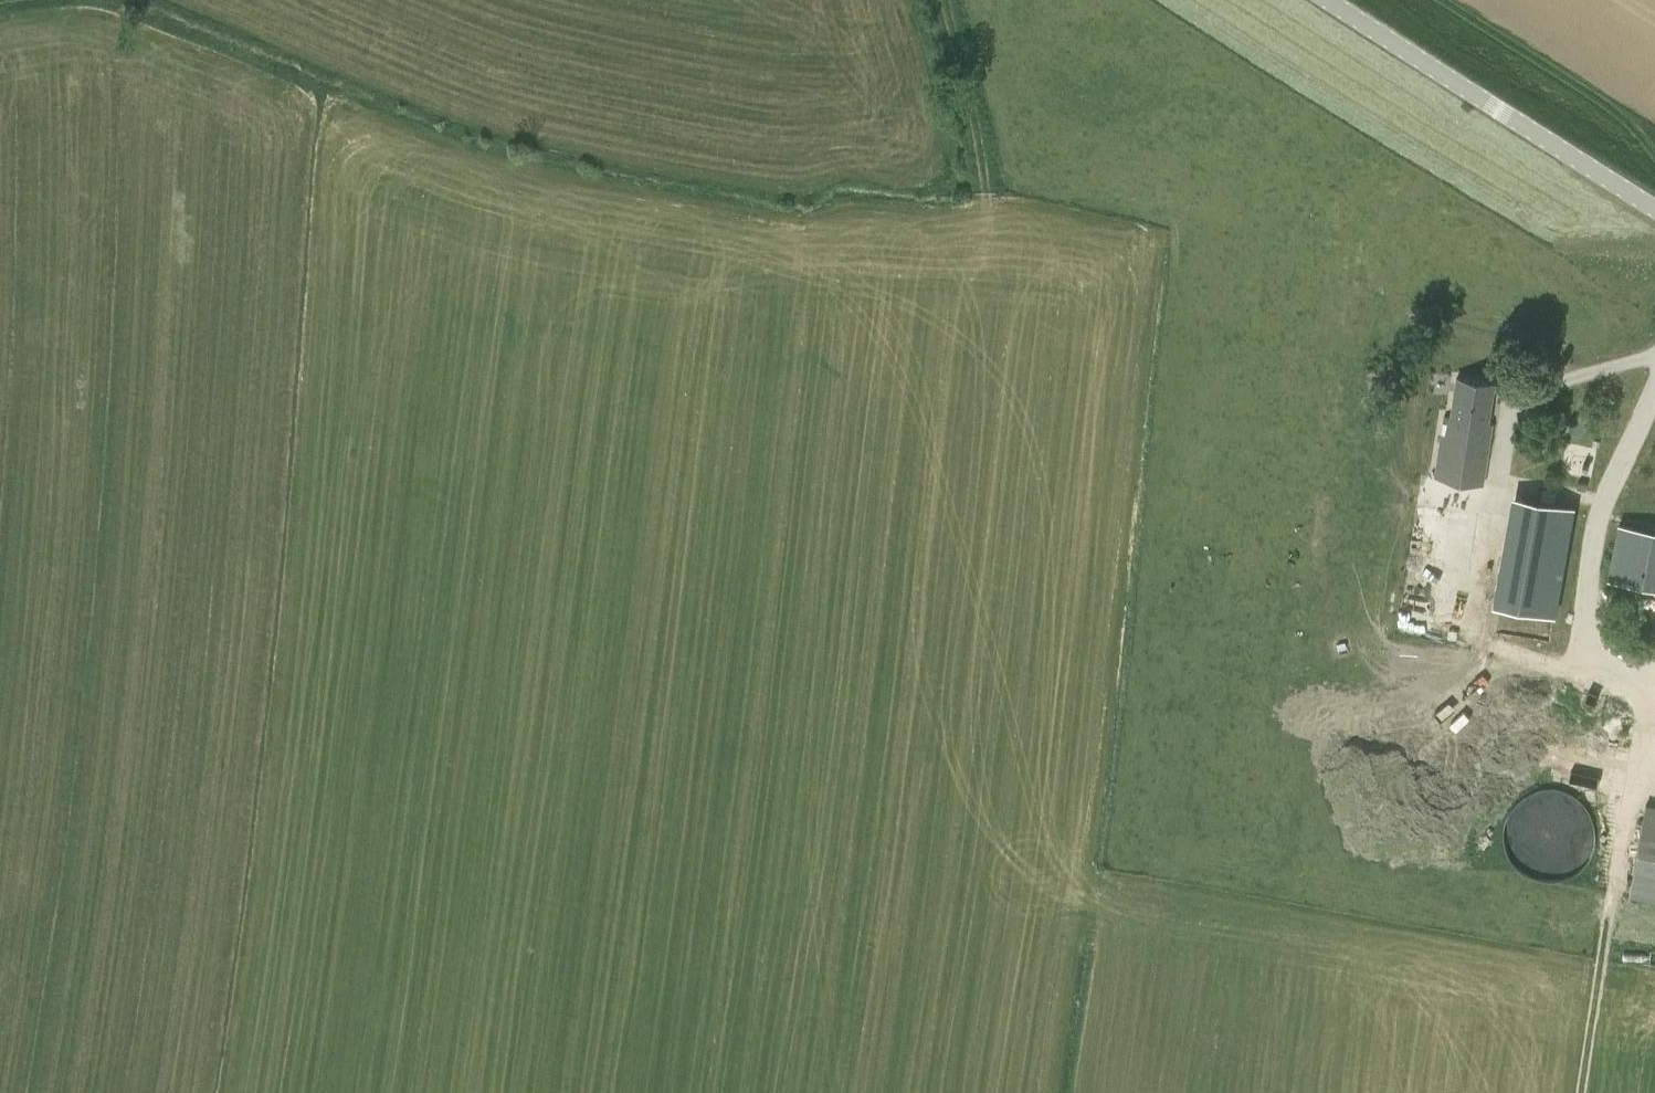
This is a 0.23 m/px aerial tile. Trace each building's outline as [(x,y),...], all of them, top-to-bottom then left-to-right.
[(1495,383),(1457,377),(1451,417),(1446,416),(1436,477),(1483,484),(1493,423),(1489,423),(1495,383)] [(1587,483),(1578,481),(1577,488),(1586,490),(1587,483)] [(1566,494),(1514,485),(1500,595),(1553,600),(1566,494)] [(1645,565),(1652,529),(1617,522),(1606,579),(1654,588),(1654,567),(1645,565)] [(1504,845),(1563,875),(1595,811),(1536,782),(1504,845)] [(1654,902),(1654,804),(1639,802),(1624,897),(1654,902)]
